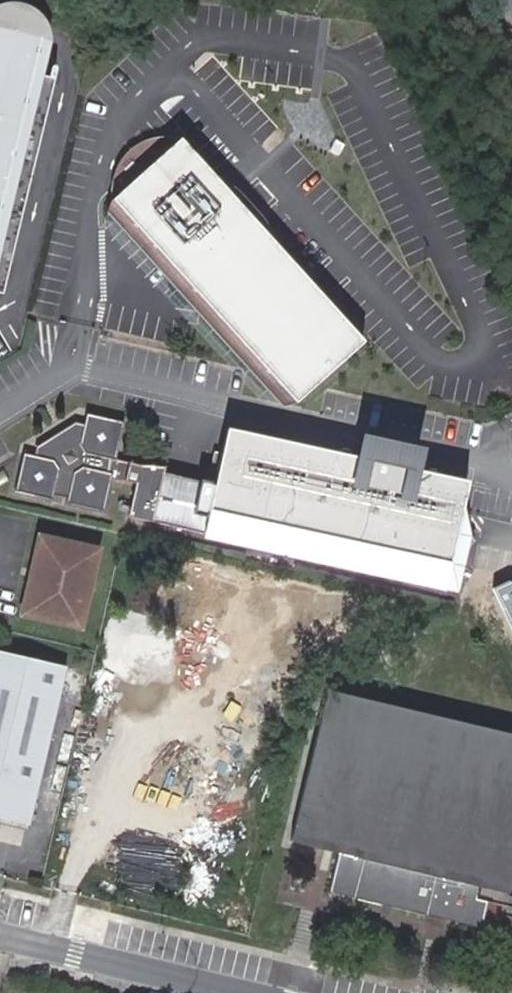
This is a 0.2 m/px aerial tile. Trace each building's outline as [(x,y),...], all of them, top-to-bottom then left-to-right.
[(56,81),(37,77),(44,47),(44,43),(43,38),(41,33),(38,29),(35,25),(32,22),(27,19),(25,19),(22,18),(19,17),(17,17),(13,16),(9,16),(4,18),(0,20),(0,292),(6,294),(56,81)] [(179,133),(108,196),(294,404),(365,341),(179,133)] [(113,467),(124,422),(85,413),(83,425),(74,423),(36,447),(34,456),(22,454),(14,491),(52,500),(53,494),(66,497),(65,503),(103,511),(110,479),(134,485),(127,515),(444,590),(469,481),(225,428),(212,483),(163,472),(165,466),(113,467)] [(102,552),(41,538),(20,615),(85,630),(102,552)] [(0,653),(0,820),(31,827),(69,668),(0,653)] [(331,691),(297,846),(344,856),(335,897),(488,932),(495,899),(511,902),(509,915),(511,916),(511,732),(331,691)]
